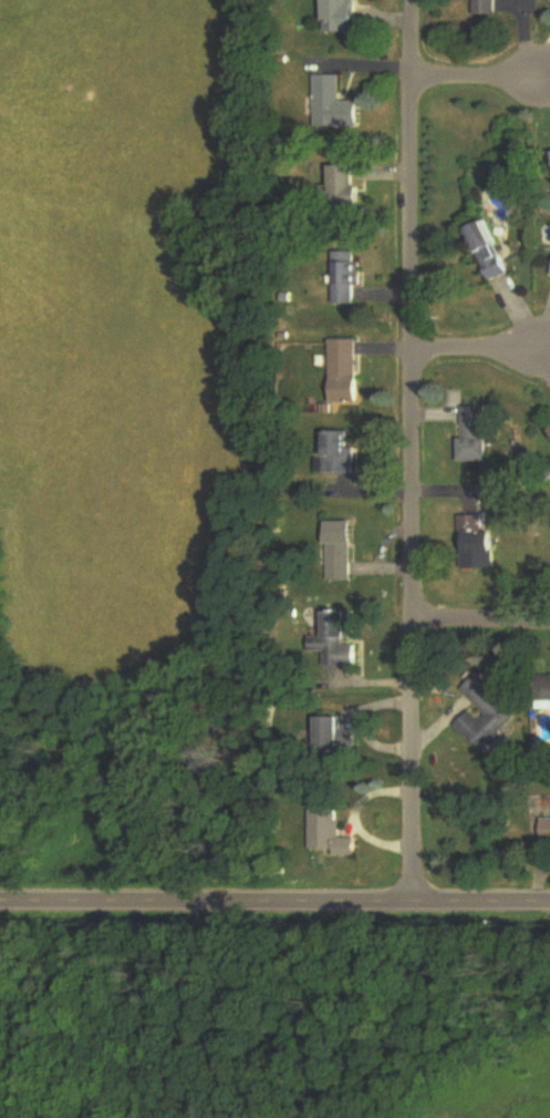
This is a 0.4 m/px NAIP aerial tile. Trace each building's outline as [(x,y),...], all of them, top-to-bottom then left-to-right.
[(329,34),(359,34),(359,0),(329,0),(329,34)] [(499,16),(499,0),(477,0),(477,16),(499,16)] [(317,76),(317,129),(360,129),(360,102),(343,102),(343,76),(317,76)] [(362,181),(334,181),(334,210),(362,210),(362,181)] [(493,282),(511,274),(489,222),(471,230),(493,282)] [(362,289),(362,260),(335,260),(335,305),(356,305),(356,289),(362,289)] [(358,346),(331,346),(332,405),(359,405),(358,346)] [(490,463),(490,408),(462,408),(462,463),(490,463)] [(355,434),(328,433),(326,474),(354,475),(355,434)] [(461,517),(462,568),(497,568),(496,532),(486,532),(485,517),(461,517)] [(328,523),(328,570),(352,570),(352,523),(328,523)] [(357,613),(327,613),(326,637),(311,637),(311,654),(326,655),(326,668),(356,668),(357,613)] [(456,727),(481,754),(520,718),(479,674),(462,690),(485,715),(480,720),(472,712),(456,727)] [(321,719),(321,751),(357,751),(357,730),(345,730),(345,719),(321,719)] [(359,839),(341,839),(341,811),(312,811),(312,857),(359,857),(359,839)]
